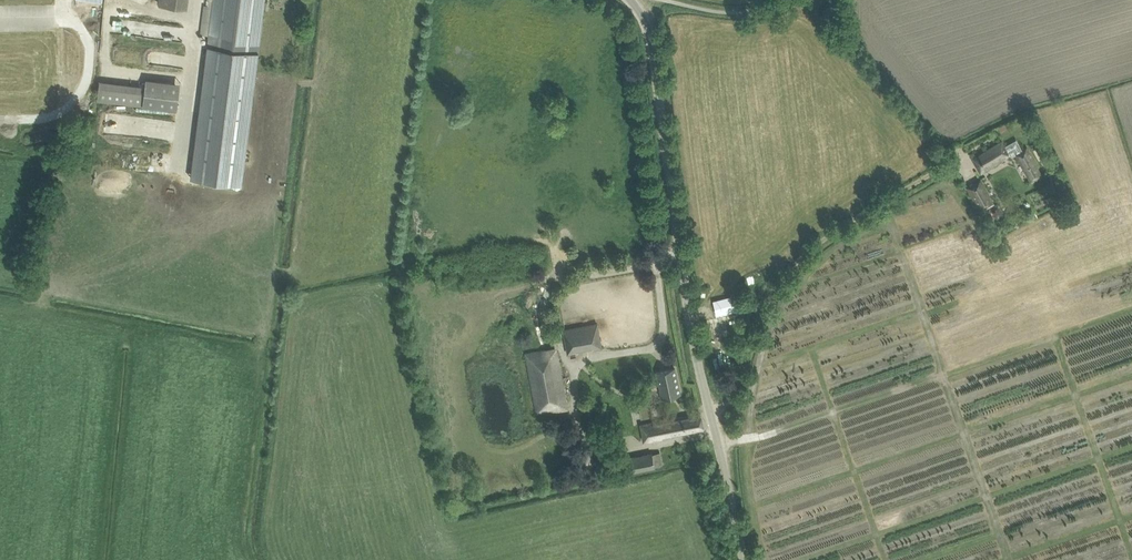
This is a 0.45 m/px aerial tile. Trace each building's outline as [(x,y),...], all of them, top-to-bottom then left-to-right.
[(191,178),(242,185),(250,121),(251,111),(254,88),(256,68),(258,53),(265,0),(213,0),(207,46),(200,104),(199,114),(191,178)] [(822,10),(826,18),(839,11),(835,3),(822,10)] [(150,79),(149,85),(102,80),(100,101),(182,109),(185,82),(150,79)] [(1010,156),(1008,152),(1013,149),(1031,181),(1040,176),(1026,148),(1021,151),(1016,141),(1005,147),(1002,141),(972,159),(980,173),(1010,156)] [(1047,173),(1052,181),(1058,178),(1054,170),(1047,173)] [(995,204),(980,178),(966,186),(980,212),(995,204)] [(592,349),(601,347),(596,324),(563,330),(567,354),(576,352),(575,349),(591,346),(592,349)] [(525,354),(536,413),(557,409),(557,405),(565,404),(556,352),(547,353),(547,350),(525,354)] [(655,373),(662,397),(680,393),(675,369),(655,373)] [(633,405),(634,417),(647,416),(646,404),(633,405)] [(639,425),(642,441),(703,429),(700,413),(639,425)] [(626,458),(629,472),(654,467),(652,453),(626,458)]
